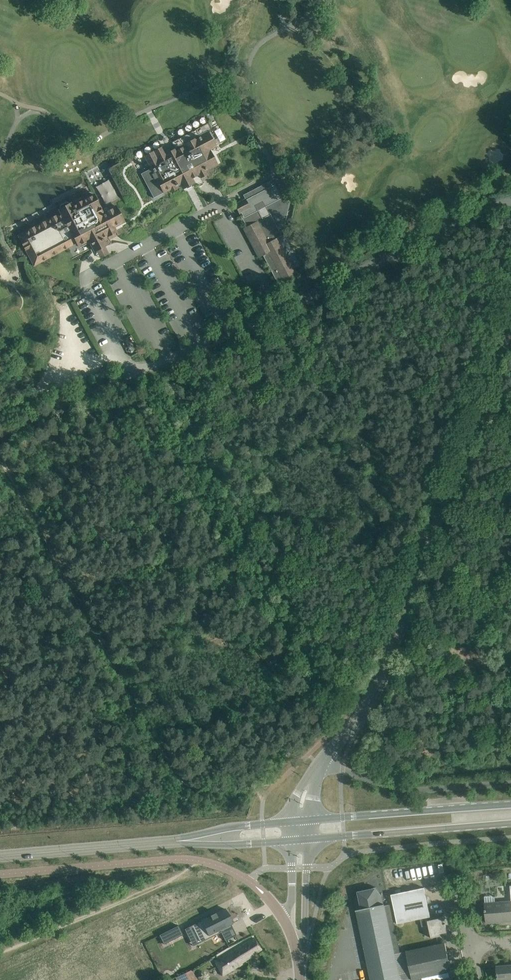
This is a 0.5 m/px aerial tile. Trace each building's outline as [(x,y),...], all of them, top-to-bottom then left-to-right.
[(150,169),(140,151),(113,166),(110,168),(109,168),(109,169),(109,170),(109,171),(122,196),(101,207),(94,195),(94,194),(93,193),(93,192),(92,192),(91,191),(90,191),(89,191),(89,192),(88,193),(87,194),(69,203),(69,202),(66,202),(60,205),(59,208),(60,208),(59,209),(61,213),(18,235),(34,266),(77,243),(78,245),(79,245),(80,247),(90,242),(95,251),(106,245),(107,245),(108,245),(110,245),(110,244),(111,243),(111,242),(111,241),(111,240),(110,239),(118,235),(125,231),(127,234),(150,222),(146,215),(167,204),(165,201),(227,168),(208,132),(149,163),(151,168),(150,169)] [(263,255),(277,283),(282,280),(283,282),(297,275),(278,238),(282,236),(270,214),(262,218),(258,210),(282,198),(274,184),(246,199),(246,198),(234,204),(239,214),(241,213),(244,217),(242,218),(246,226),(243,228),(259,257),(263,255)] [(382,896),(375,889),(376,888),(376,887),(357,891),(357,892),(358,892),(355,901),(357,910),(356,910),(356,911),(357,911),(371,979),(400,979),(394,953),(400,952),(390,904),(384,905),(384,904),(383,904),(382,896)] [(429,926),(431,938),(441,936),(440,934),(447,932),(445,923),(443,924),(442,917),(428,920),(427,917),(430,917),(424,888),(391,895),(397,924),(420,919),(422,927),(429,926)] [(485,904),(485,909),(485,911),(486,923),(510,921),(510,901),(485,904)] [(437,904),(437,914),(450,913),(450,903),(437,904)] [(200,921),(185,929),(193,925),(201,942),(219,933),(218,930),(231,924),(232,923),(225,909),(216,913),(215,912),(215,913),(211,915),(210,915),(210,916),(200,921)] [(178,925),(159,935),(164,944),(183,934),(178,925)] [(254,938),(251,940),(224,956),(227,960),(218,966),(223,975),(242,964),(241,962),(261,949),(254,938)] [(406,951),(410,970),(412,979),(422,978),(451,972),(445,942),(406,951)] [(496,966),(497,979),(510,979),(510,965),(496,966)] [(187,972),(176,977),(178,979),(191,979),(187,972)]
